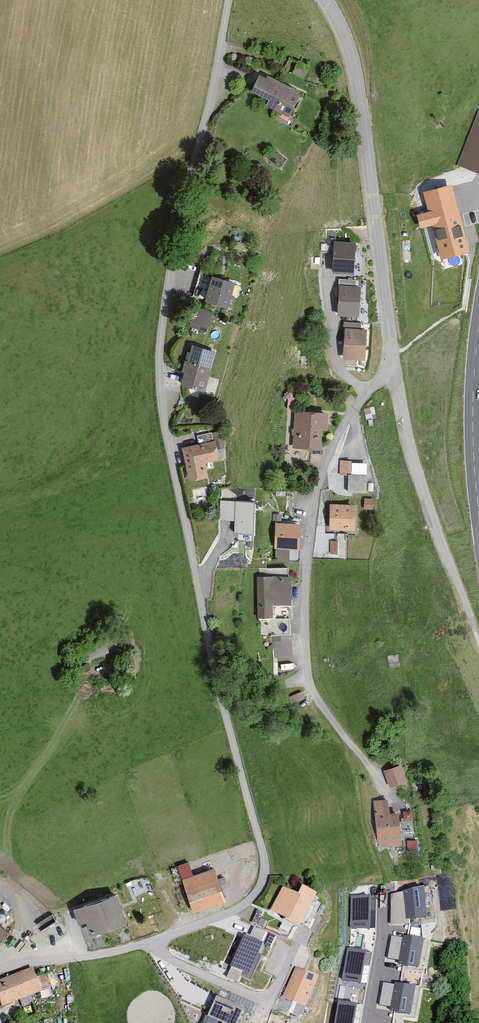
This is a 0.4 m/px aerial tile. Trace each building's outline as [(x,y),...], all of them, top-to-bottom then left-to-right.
[(300,80),(305,67),(294,62),(288,74),(300,80)] [(292,93),(262,77),(261,79),(254,76),(245,93),(263,102),(260,106),(274,113),(275,112),(284,117),(294,98),(290,96),(292,93)] [(477,113),(455,166),(475,175),(478,165),(478,114),(477,113)] [(452,185),(423,192),(428,212),(416,214),(420,228),(433,225),(441,259),(469,252),(452,185)] [(356,243),(334,242),(333,274),(355,274),(356,243)] [(235,246),(226,244),(224,252),(233,254),(235,246)] [(218,271),(205,268),(198,296),(206,299),(206,302),(232,309),(235,298),(230,297),(234,282),(216,277),(218,271)] [(358,287),(359,281),(340,280),(337,316),(358,318),(360,287),(358,287)] [(204,331),(210,312),(199,308),(193,327),(204,331)] [(362,332),(362,326),(345,325),(342,362),(363,363),(365,332),(362,332)] [(215,353),(191,346),(186,360),(184,360),(180,372),(183,373),(180,385),(204,391),(215,353)] [(326,414),(295,412),(294,450),(321,451),(321,431),(326,431),(326,414)] [(216,433),(194,437),(196,445),(178,449),(185,483),(204,479),(201,466),(222,462),(216,433)] [(350,475),(351,462),(341,461),(340,476),(348,476),(347,493),(364,493),(365,476),(350,475)] [(372,509),(373,499),(365,498),(364,509),(372,509)] [(256,502),(235,501),(233,534),(254,535),(256,502)] [(353,532),(354,506),(331,506),(330,531),(353,532)] [(299,525),(276,524),(275,550),(278,550),(277,561),(290,561),(291,549),(298,549),(299,525)] [(290,606),(289,570),(260,571),(261,578),(258,578),(259,619),(263,619),(263,638),(292,637),(292,619),(274,620),(274,606),(290,606)] [(300,699),(297,694),(286,698),(288,703),(300,699)] [(406,783),(400,767),(385,773),(391,788),(406,783)] [(388,811),(387,798),(375,799),(379,845),(400,843),(396,810),(388,811)] [(180,878),(191,874),(187,863),(176,867),(180,878)] [(226,906),(215,872),(185,882),(196,916),(226,906)] [(317,892),(302,885),(298,893),(283,885),(271,909),(286,917),(285,918),(300,926),(317,892)] [(423,893),(403,895),(406,925),(427,923),(423,893)] [(123,914),(118,898),(73,912),(78,928),(84,926),(86,932),(91,930),(93,938),(124,928),(120,915),(123,914)] [(371,900),(351,900),(351,932),(371,932),(371,900)] [(263,912),(258,909),(252,922),(263,927),(267,919),(261,917),(263,912)] [(41,930),(56,925),(53,917),(38,923),(41,930)] [(246,933),(246,934),(262,942),(266,932),(254,926),(250,935),(246,933)] [(244,934),(230,965),(231,966),(227,976),(238,981),(241,975),(250,979),(262,955),(258,953),(263,942),(262,942),(246,934),(244,934)] [(423,944),(403,940),(398,968),(418,972),(423,944)] [(368,955),(348,952),(342,985),(362,988),(368,955)] [(29,969),(0,980),(0,1008),(38,993),(29,969)] [(317,981),(295,972),(282,1003),(304,1012),(317,981)] [(416,992),(396,988),(390,1014),(410,1019),(416,992)] [(217,1002),(208,1022),(209,1022),(238,1022),(243,1014),(217,1002)] [(339,1005),(336,1022),(357,1022),(359,1009),(339,1005)]
